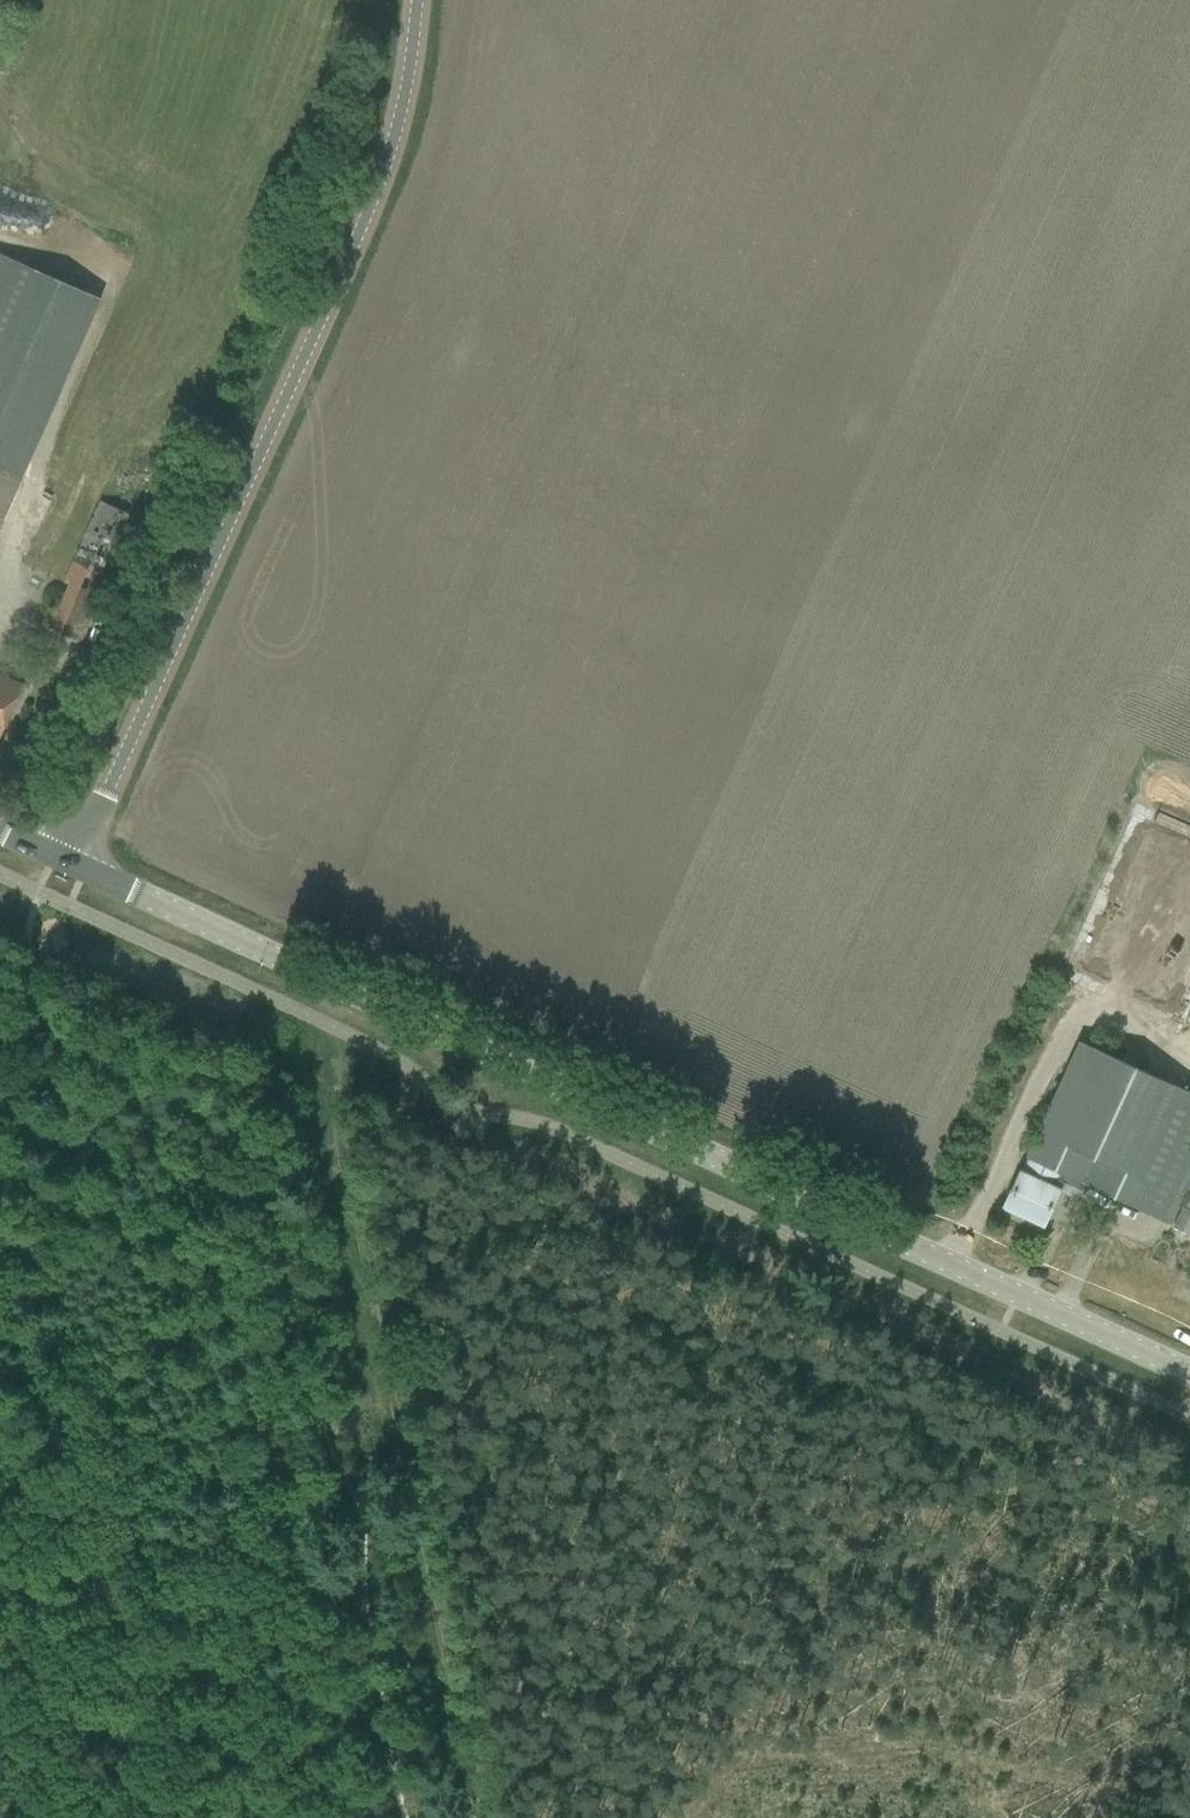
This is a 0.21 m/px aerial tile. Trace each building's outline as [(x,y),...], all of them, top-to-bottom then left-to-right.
[(20,479),(99,299),(0,256),(0,470),(20,479)] [(0,470),(0,526),(20,479),(0,470)] [(43,624),(37,637),(60,648),(65,635),(81,643),(103,594),(94,590),(128,513),(102,501),(46,626),(43,624)] [(23,685),(0,675),(0,737),(23,685)] [(1043,1223),(1058,1191),(1076,1199),(1085,1181),(1170,1221),(1189,1178),(1189,1091),(1081,1041),(1020,1172),(1005,1206),(1043,1223)] [(1189,1235),(1189,1189),(1183,1205),(1173,1227),(1189,1235)]
